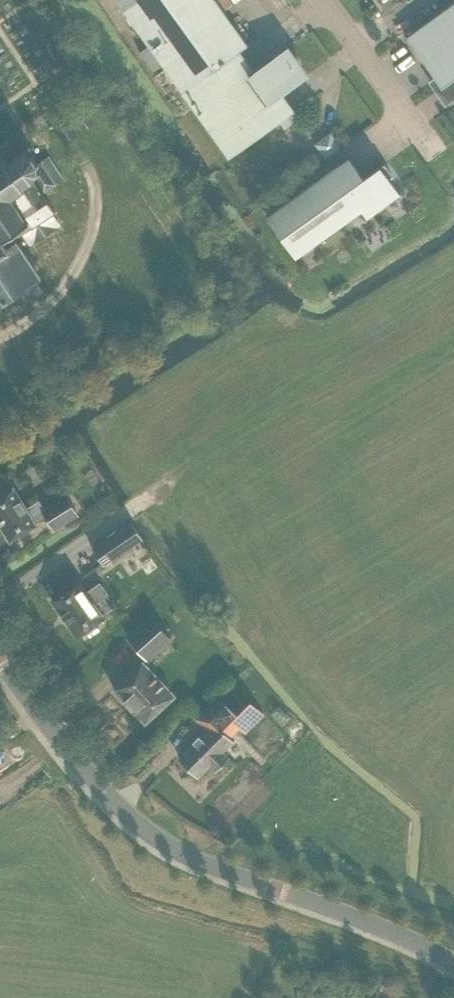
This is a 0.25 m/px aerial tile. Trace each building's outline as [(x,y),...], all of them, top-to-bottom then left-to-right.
[(122,10),(229,157),(294,110),(282,93),(304,76),(285,49),(254,71),(239,50),(248,44),(216,0),(115,0),(122,10)] [(406,37),(442,87),(452,79),(453,81),(453,2),(406,37)] [(30,244),(60,224),(52,213),(55,211),(43,193),(64,178),(49,155),(39,161),(33,153),(24,150),(15,152),(7,140),(0,145),(0,302),(18,290),(26,302),(43,290),(35,279),(39,276),(14,238),(23,232),(30,244)] [(364,178),(349,157),(266,216),(295,257),(361,209),(367,216),(399,193),(389,178),(393,176),(384,163),(364,178)] [(10,540),(36,524),(35,522),(45,516),(53,529),(77,515),(65,494),(43,507),(39,499),(26,507),(13,486),(0,494),(0,525),(10,540)] [(92,545),(100,563),(143,543),(134,525),(92,545)] [(104,617),(95,604),(108,594),(100,582),(86,592),(78,580),(51,599),(77,636),(104,617)] [(148,659),(171,638),(150,616),(128,637),(148,659)] [(114,688),(146,722),(175,695),(143,661),(114,688)] [(233,710),(218,696),(196,718),(208,729),(181,757),(199,774),(210,763),(215,769),(228,756),(222,750),(233,739),(230,736),(241,724),(244,728),(261,711),(246,696),(233,710)]
